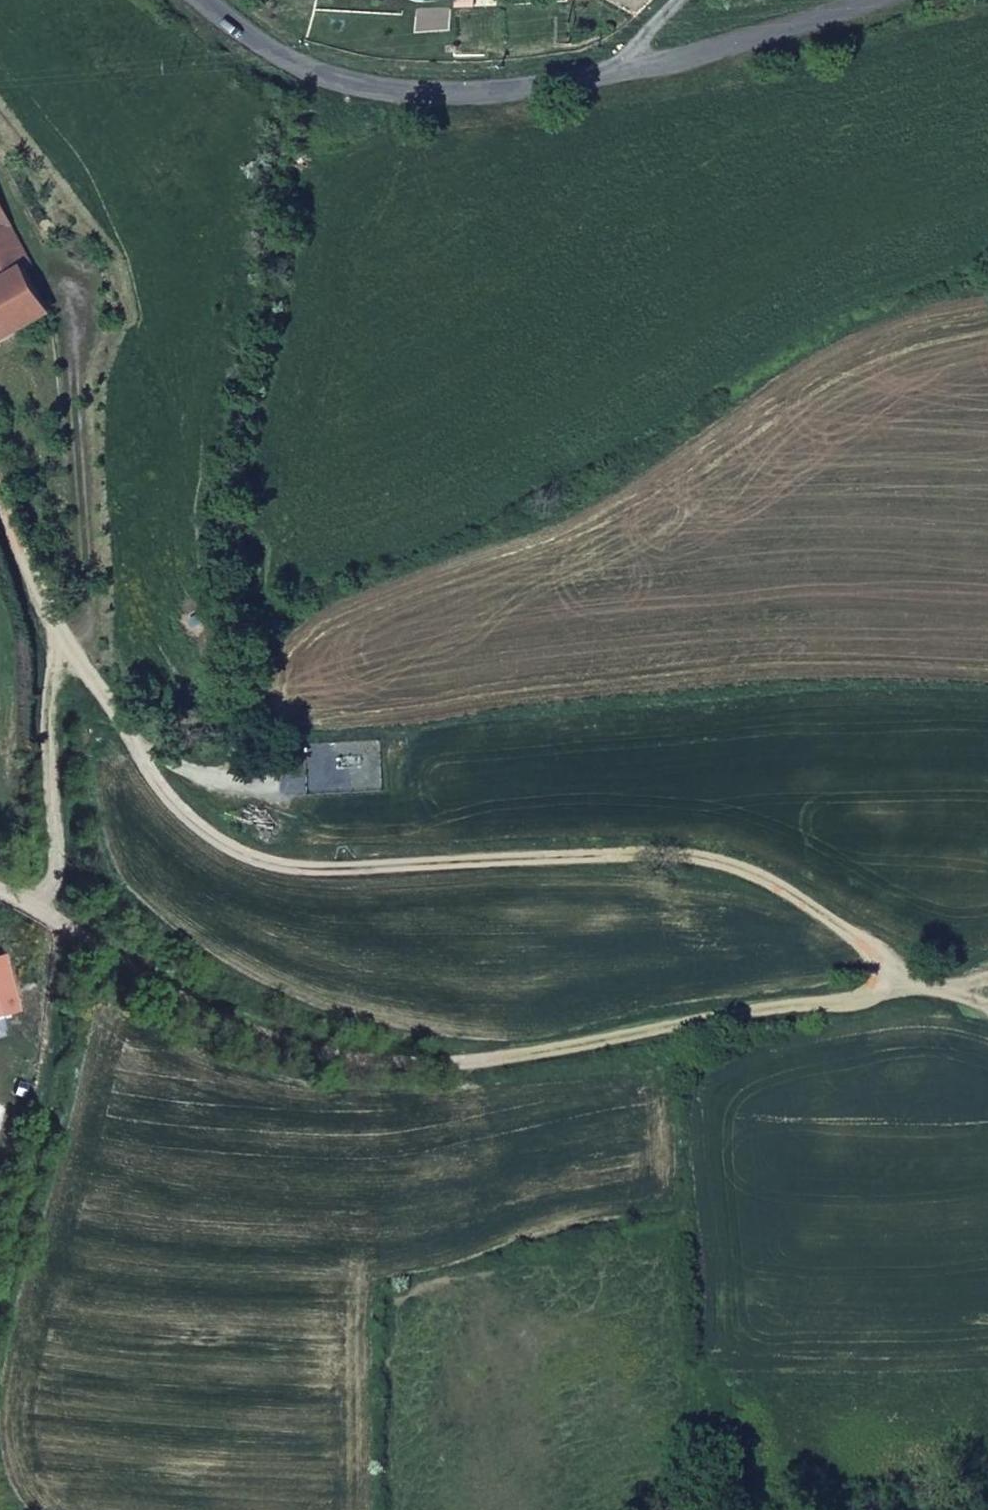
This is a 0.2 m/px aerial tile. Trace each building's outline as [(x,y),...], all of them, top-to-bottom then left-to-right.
[(0,201),(0,232),(13,226),(0,201)] [(13,226),(0,232),(0,283),(25,267),(26,269),(32,266),(13,226)] [(50,311),(26,269),(25,267),(0,283),(0,342),(50,311)] [(382,791),(380,738),(304,742),(306,795),(382,791)]
